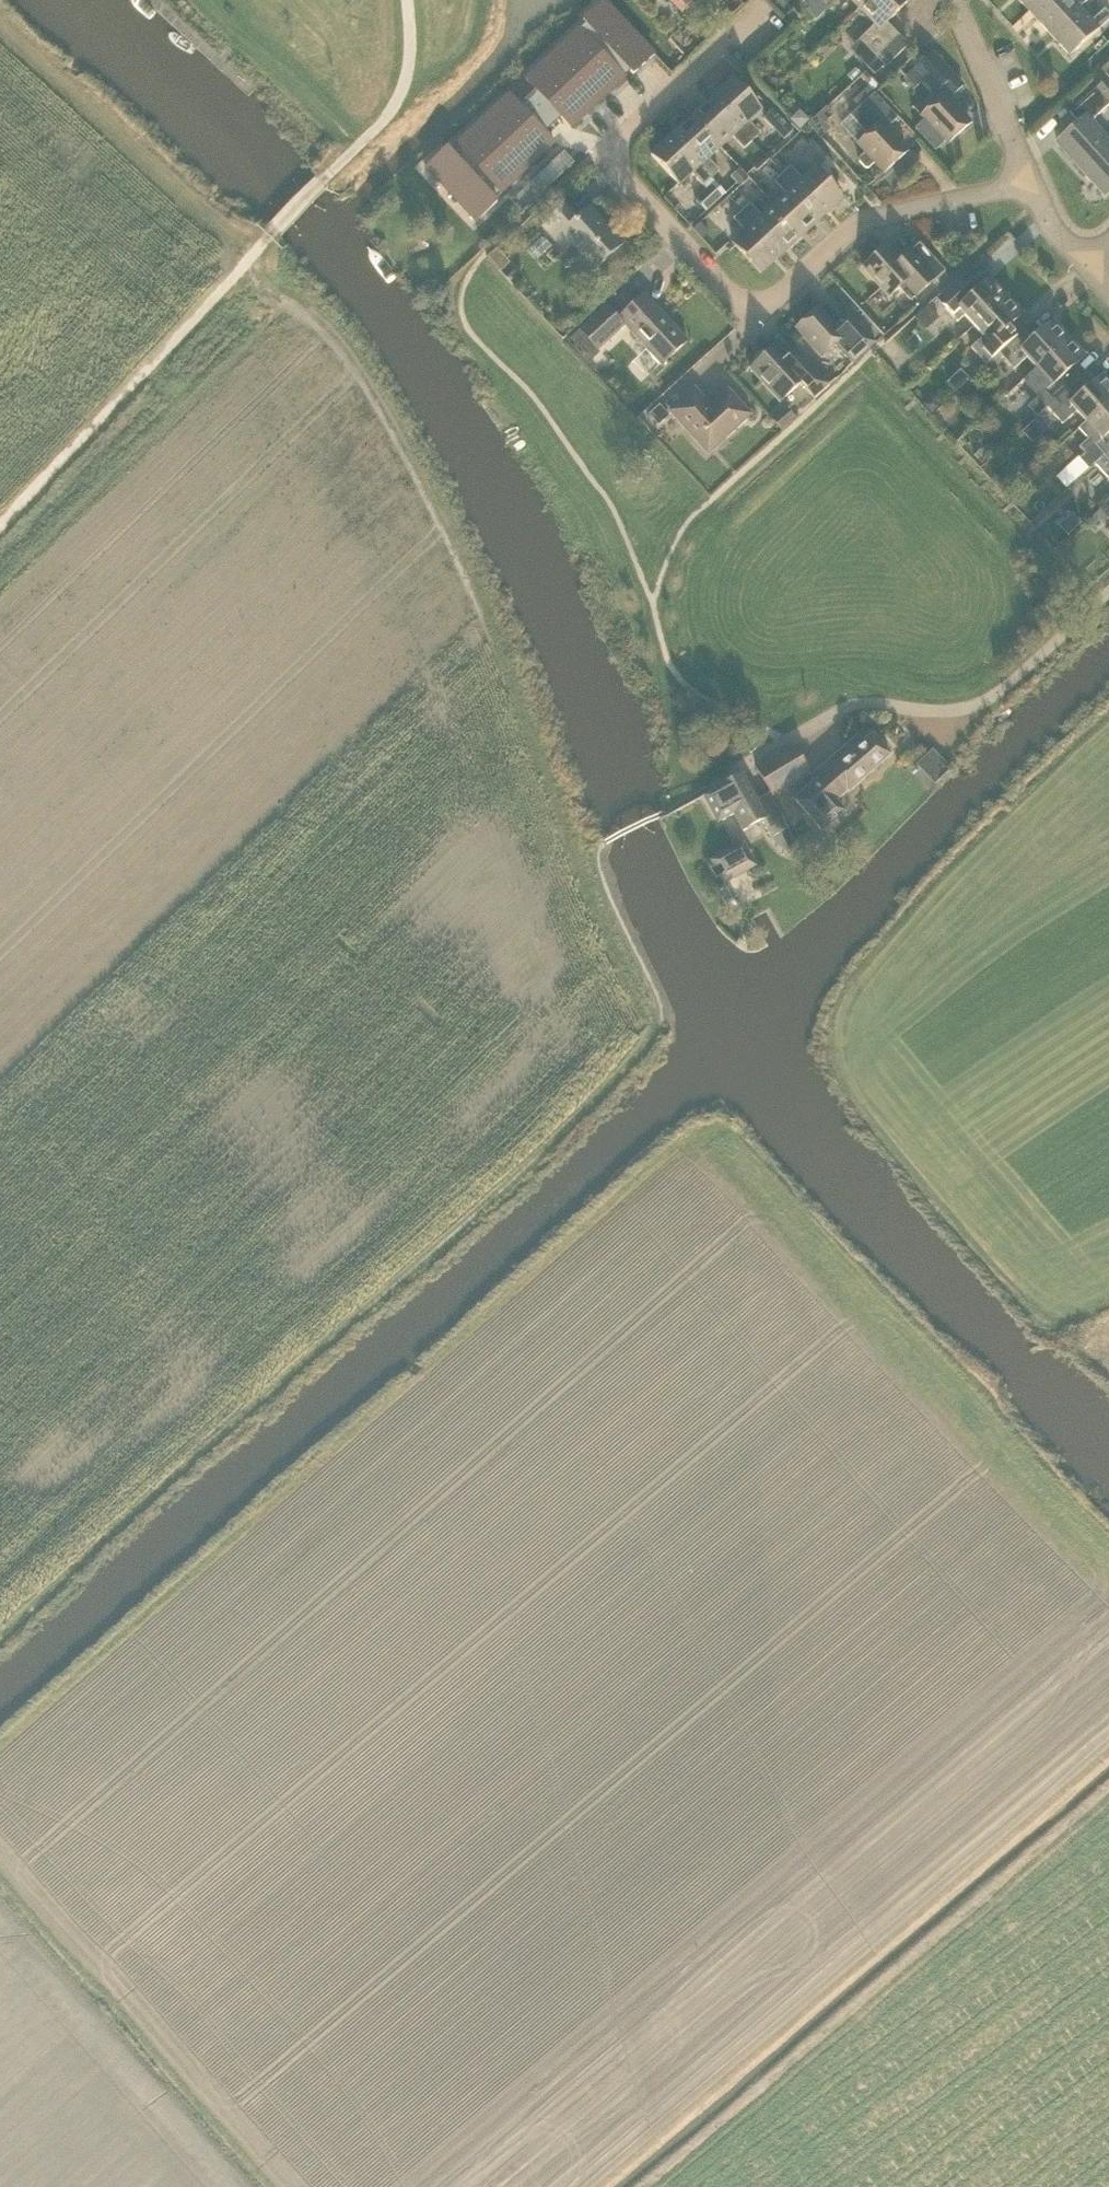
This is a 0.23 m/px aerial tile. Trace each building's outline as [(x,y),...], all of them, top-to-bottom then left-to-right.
[(681,13),(696,0),(668,0),(681,13)] [(817,13),(825,5),(827,8),(834,0),(804,0),(817,13)] [(860,8),(868,0),(852,0),(860,8)] [(877,58),(885,67),(908,44),(899,36),(887,24),(911,0),(868,0),(860,8),(877,25),(861,42),(863,44),(855,51),(870,65),(877,58)] [(1030,13),(1044,0),(1018,0),(1030,13)] [(1030,13),(1050,34),(1079,8),(1079,9),(1089,0),(1073,0),(1072,1),(1072,0),(1044,0),(1030,13)] [(447,149),(427,169),(477,222),(497,203),(495,200),(555,143),(545,133),(562,118),(571,128),(631,72),(634,75),(654,56),(604,2),(584,21),(586,24),(526,81),(536,91),(520,106),(510,96),(450,152),(447,149)] [(1108,21),(1108,14),(1105,10),(1092,22),(1079,9),(1079,8),(1050,34),(1070,56),(1108,21)] [(842,38),(853,47),(874,23),(864,14),(842,38)] [(963,87),(931,52),(931,53),(923,60),(915,68),(938,93),(943,88),(952,97),(963,87)] [(748,121),(761,110),(748,96),(755,91),(742,78),(736,83),(734,80),(713,99),(752,142),(760,135),(748,121)] [(1080,124),(1058,144),(1105,196),(1108,192),(1108,142),(1091,122),(1108,106),(1108,84),(1105,80),(1096,89),(1070,113),(1080,124)] [(885,173),(907,153),(886,129),(898,119),(874,94),(841,125),(866,153),(860,159),(860,163),(865,168),(869,169),(875,163),(885,173)] [(971,125),(944,96),(922,117),(948,145),(971,125)] [(693,118),(720,147),(732,136),(744,149),(752,142),(713,99),(693,118)] [(827,108),(808,125),(816,133),(821,139),(832,129),(826,123),(834,115),(827,108)] [(773,110),(764,119),(784,141),(793,132),(773,110)] [(800,110),(790,121),(800,131),(810,121),(800,110)] [(672,137),(711,179),(719,172),(707,158),(720,147),(693,118),(672,137)] [(691,173),(704,186),(711,179),(672,137),(652,156),(679,185),(691,173)] [(842,198),(816,169),(803,181),(791,168),(783,175),(822,218),(842,198)] [(738,186),(747,177),(739,169),(730,177),(738,186)] [(783,175),(775,182),(787,195),(775,207),(801,236),(822,218),(783,175)] [(714,182),(696,200),(706,211),(725,194),(714,182)] [(775,207),(762,218),(750,205),(742,212),(781,255),(801,236),(775,207)] [(610,231),(590,209),(578,220),(566,206),(543,227),(565,250),(571,244),(595,270),(621,246),(609,233),(610,231)] [(746,233),(733,244),(760,274),(781,255),(742,212),(734,219),(746,233)] [(898,263),(886,248),(863,269),(889,298),(903,286),(915,299),(923,291),(944,271),(927,252),(919,244),(898,263)] [(499,272),(508,263),(496,250),(487,259),(499,272)] [(971,297),(962,288),(943,306),(958,322),(965,316),(974,326),(1007,297),(991,280),(971,297)] [(688,342),(645,295),(618,320),(606,306),(579,331),(568,341),(587,362),(598,351),(625,326),(661,365),(671,358),(688,342)] [(977,343),(971,349),(987,365),(999,354),(1005,348),(1012,342),(1003,332),(1022,315),(1007,297),(974,326),(984,337),(977,343)] [(852,364),(875,343),(885,334),(866,313),(855,322),(847,313),(834,325),(819,309),(796,329),(822,358),(835,346),(852,364)] [(1069,339),(1053,322),(1034,339),(1025,330),(1012,342),(1005,348),(999,354),(1014,370),(1027,358),(1037,369),(1069,339)] [(1046,379),(1039,386),(1054,402),(1048,408),(1074,384),(1065,374),(1085,357),(1069,339),(1037,369),(1046,379)] [(804,357),(804,358),(797,349),(787,358),(777,347),(770,352),(769,351),(760,355),(755,363),(757,365),(751,370),(780,403),(801,384),(815,399),(830,386),(804,357)] [(1076,412),(1086,423),(1108,402),(1108,384),(1102,376),(1083,393),(1074,384),(1048,408),(1063,425),(1076,412)] [(670,412),(698,442),(704,436),(715,448),(750,416),(728,391),(710,407),(694,390),(670,412)] [(1108,451),(1108,402),(1086,423),(1096,433),(1089,440),(1104,456),(1108,451)] [(658,426),(669,416),(659,406),(649,415),(658,426)] [(785,408),(771,421),(781,431),(795,419),(785,408)] [(1104,456),(1095,464),(1108,479),(1108,451),(1104,456)] [(792,799),(822,832),(845,812),(835,801),(848,790),(850,792),(890,755),(873,735),(864,742),(859,736),(812,777),(814,780),(792,799)] [(792,744),(754,767),(772,797),(810,774),(792,744)] [(757,801),(743,775),(708,794),(704,797),(719,823),(734,814),(744,831),(763,820),(768,830),(784,821),(768,794),(757,801)] [(802,857),(795,843),(788,847),(794,860),(802,857)] [(711,862),(720,876),(748,861),(740,846),(711,862)]
